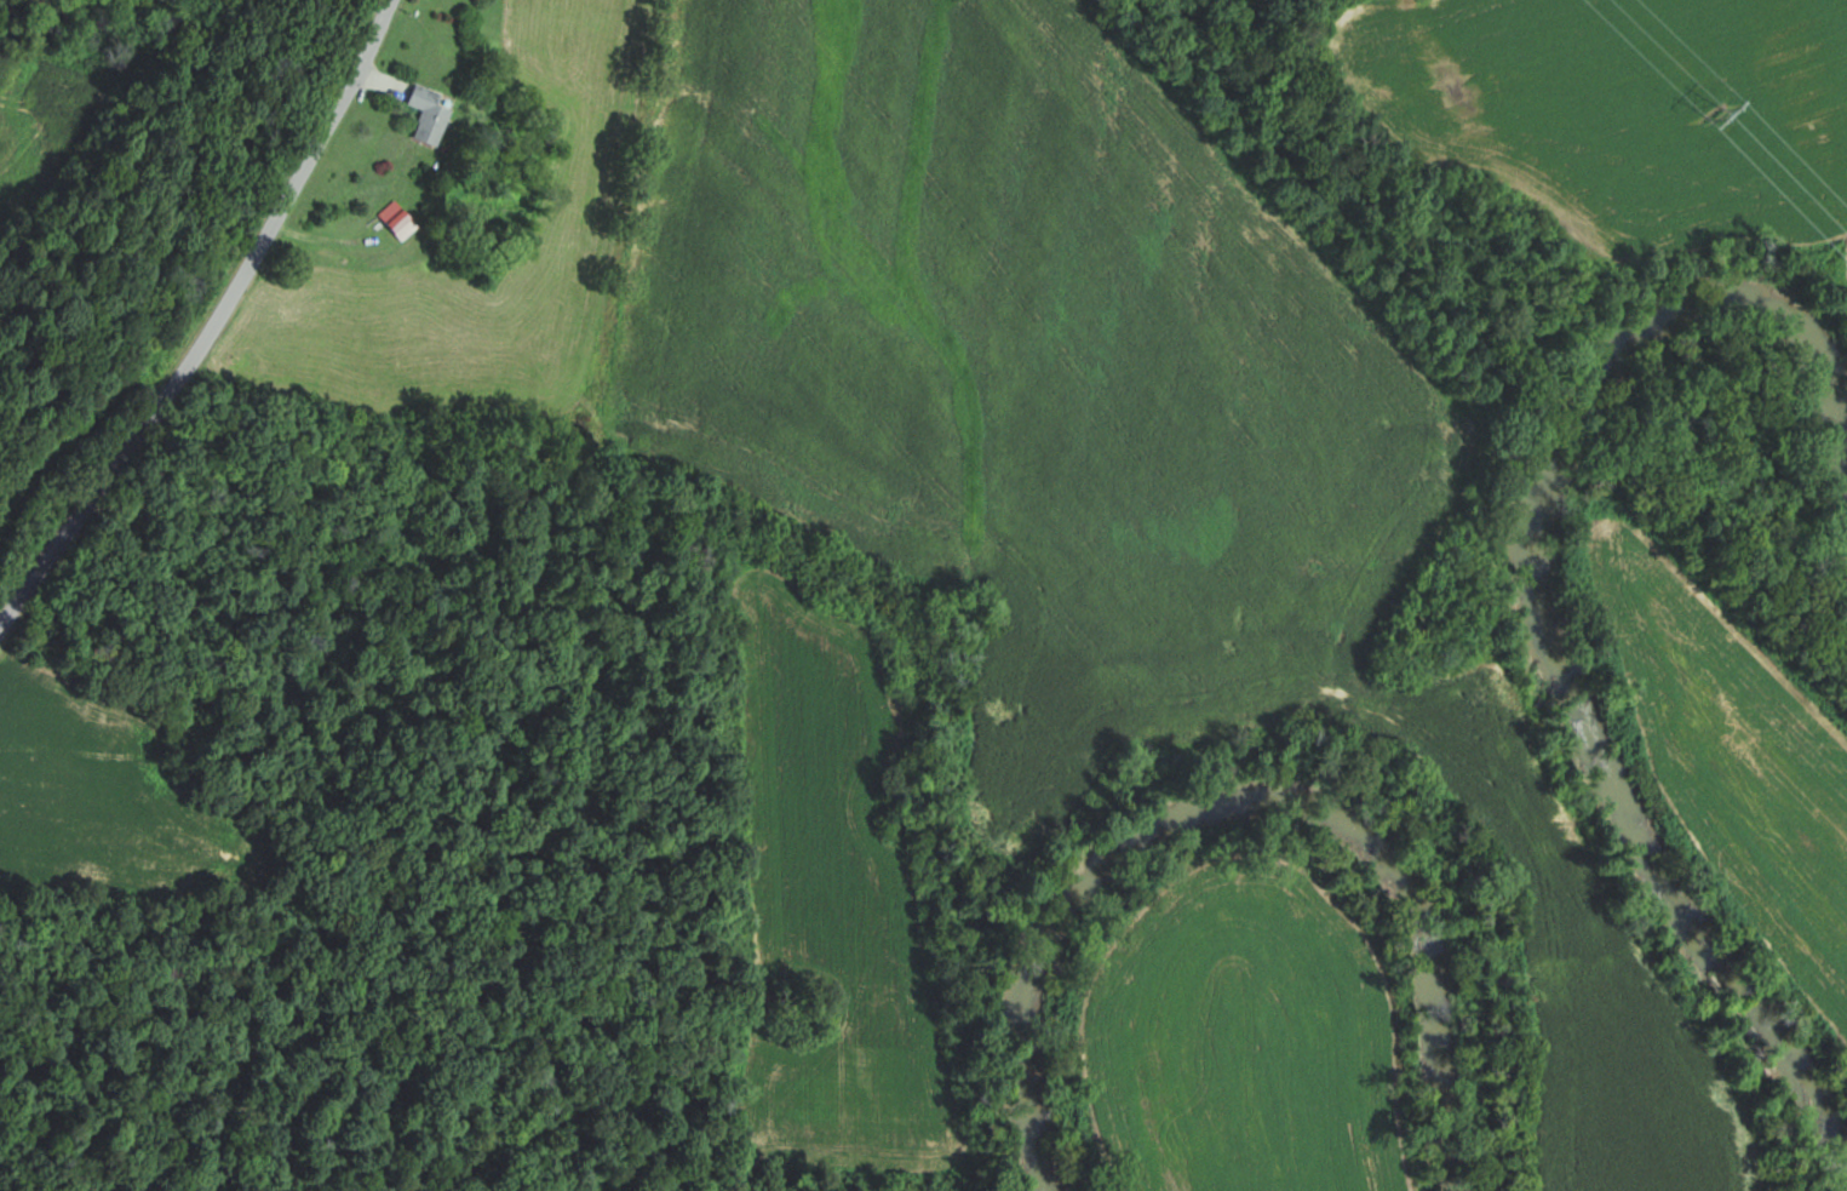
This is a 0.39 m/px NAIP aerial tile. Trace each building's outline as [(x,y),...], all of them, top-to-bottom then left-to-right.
[(435,104),(439,92),(413,83),(406,103),(421,108),(411,138),(435,146),(448,108),(435,104)] [(417,225),(393,200),(377,215),(402,240),(417,225)]
